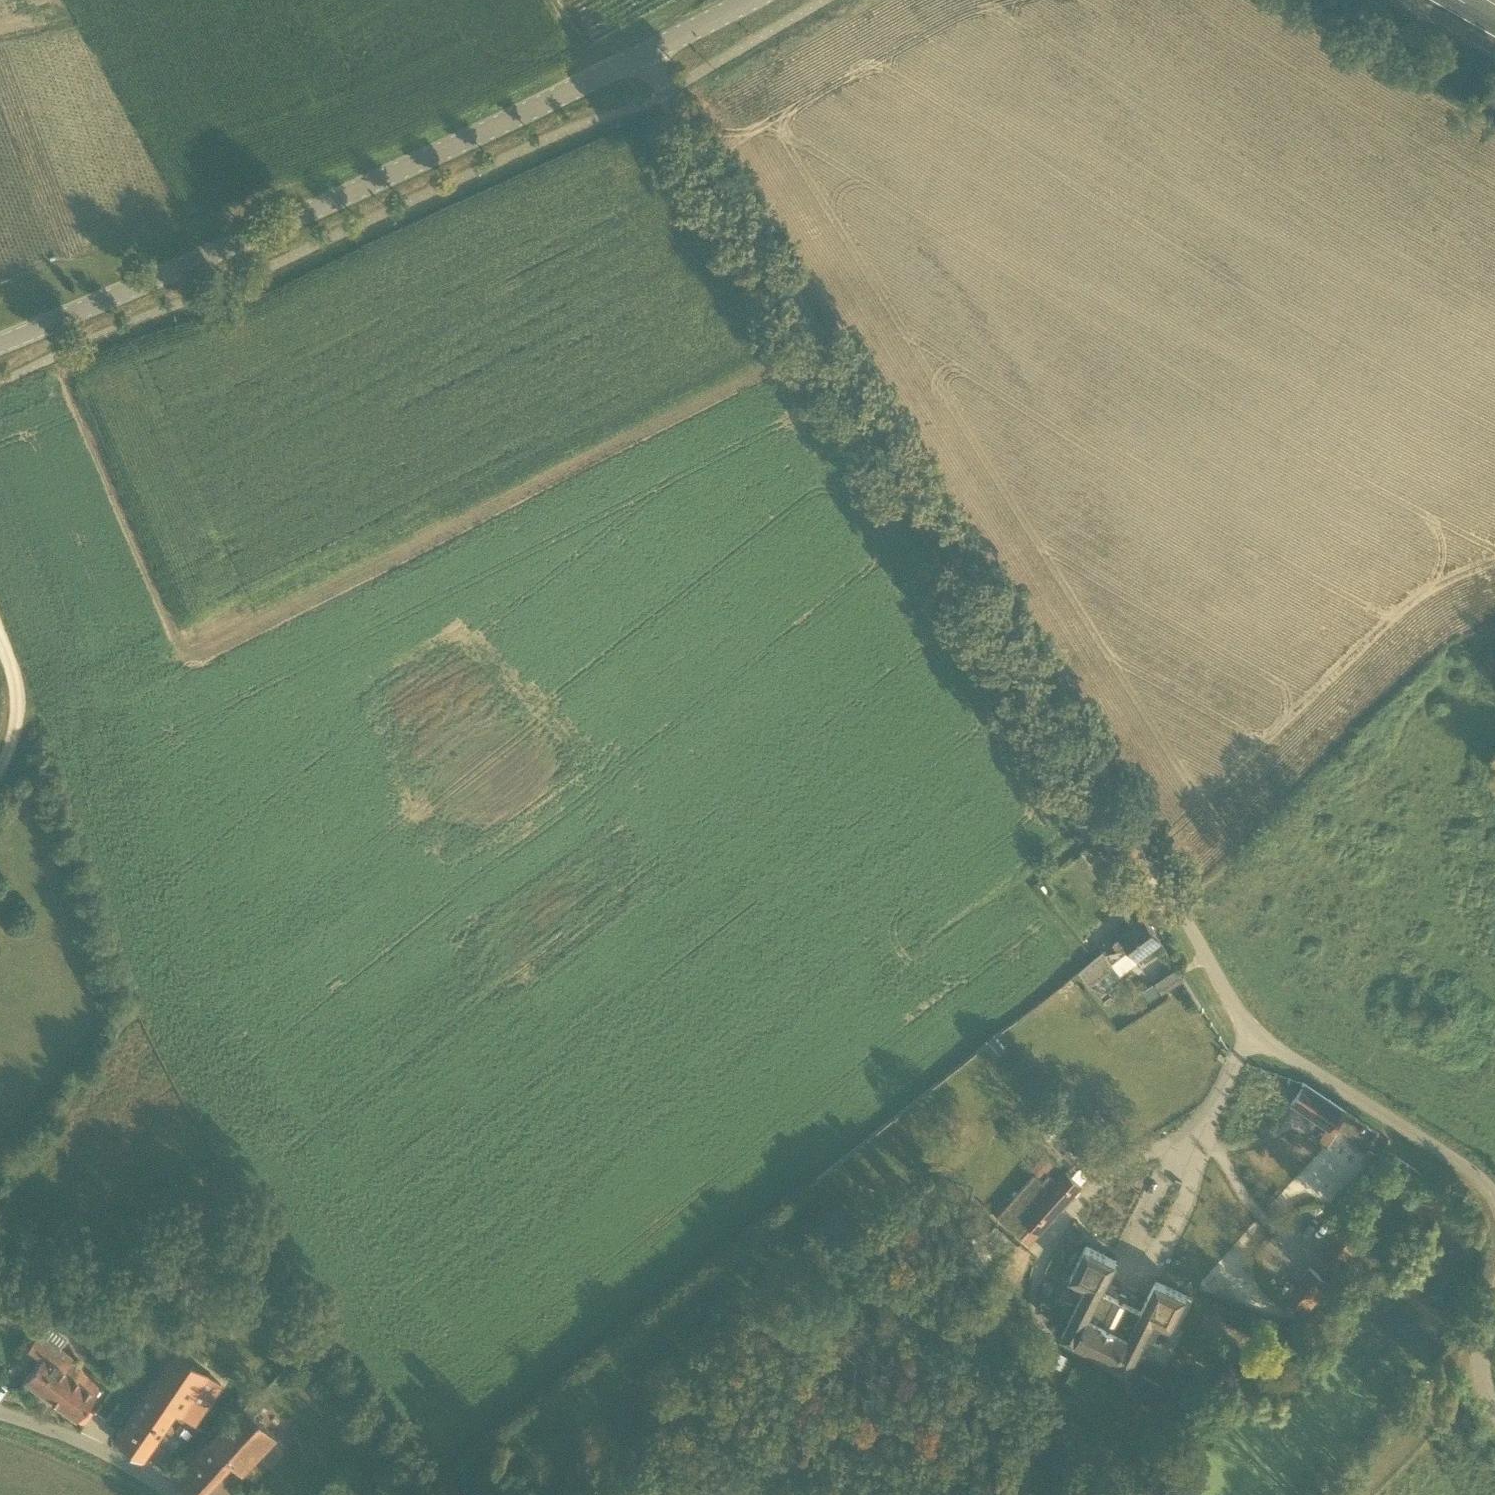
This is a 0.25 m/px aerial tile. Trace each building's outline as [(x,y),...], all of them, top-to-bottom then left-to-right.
[(678,151),(672,154),(676,159),(681,156),(678,151)] [(1089,843),(1081,850),(1083,853),(1087,858),(1091,863),(1099,857),(1089,843)] [(1087,858),(1083,853),(1076,858),(1080,864),(1087,858)] [(1130,948),(1137,957),(1161,939),(1143,916),(1120,933),(1122,934),(1103,949),(1113,961),(1130,948)] [(1163,993),(1185,979),(1178,967),(1156,981),(1163,993)] [(1161,993),(1154,983),(1143,990),(1150,1000),(1161,993)] [(999,1032),(987,1042),(996,1053),(1008,1044),(999,1032)] [(1292,1102),(1334,1131),(1347,1111),(1305,1083),(1292,1102)] [(1057,1161),(1046,1151),(1032,1167),(1043,1177),(1057,1161)] [(1043,1235),(1083,1184),(1067,1170),(1056,1183),(1051,1180),(1047,1184),(1035,1174),(998,1216),(1022,1237),(1031,1225),(1043,1235)] [(1320,1254),(1339,1270),(1364,1238),(1346,1223),(1320,1254)] [(1165,1336),(1170,1325),(1187,1293),(1157,1278),(1144,1304),(1105,1284),(1117,1258),(1087,1243),(1070,1275),(1086,1283),(1076,1303),(1070,1314),(1061,1332),(1131,1367),(1146,1337),(1151,1339),(1155,1332),(1165,1336)] [(1285,1297),(1305,1314),(1331,1283),(1310,1266),(1285,1297)] [(1070,1314),(1076,1303),(1067,1298),(1061,1310),(1070,1314)] [(84,1424),(93,1411),(86,1405),(105,1380),(73,1356),(74,1355),(61,1346),(69,1335),(49,1321),(26,1351),(39,1360),(24,1380),(84,1424)] [(304,1349),(295,1340),(283,1351),(292,1360),(304,1349)] [(206,1412),(225,1385),(176,1350),(115,1440),(142,1459),(174,1411),(183,1416),(192,1403),(206,1412)] [(1068,1356),(1062,1353),(1055,1365),(1061,1369),(1068,1356)] [(1154,1403),(1164,1385),(1143,1375),(1134,1393),(1154,1403)] [(255,1394),(243,1406),(252,1414),(263,1403),(255,1394)] [(276,1437),(242,1406),(173,1481),(193,1494),(201,1494),(233,1465),(241,1473),(276,1437)]
